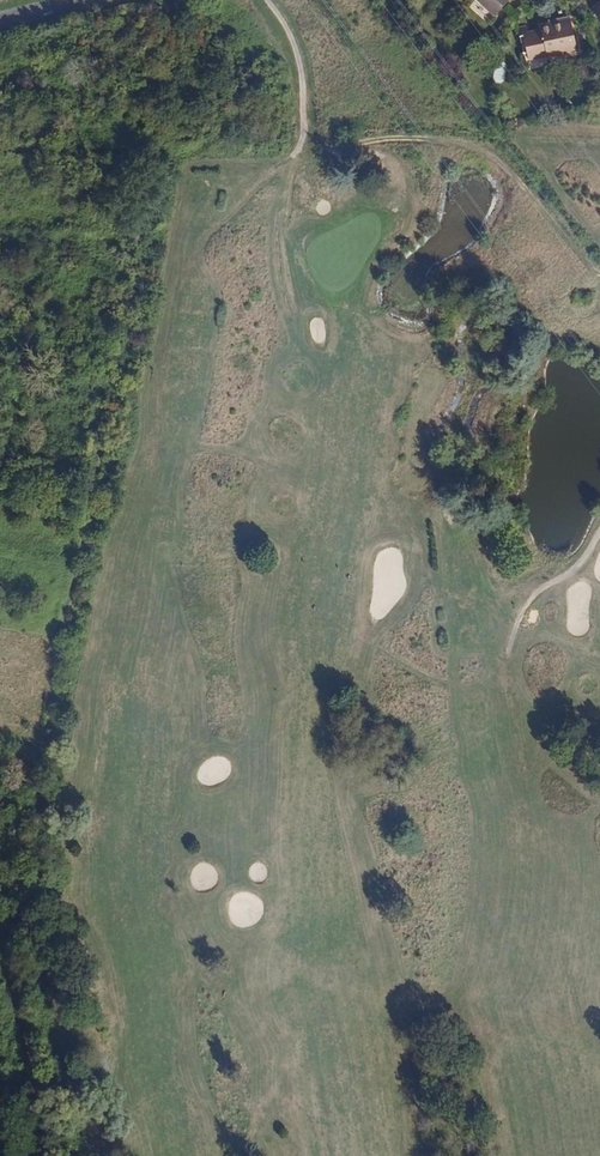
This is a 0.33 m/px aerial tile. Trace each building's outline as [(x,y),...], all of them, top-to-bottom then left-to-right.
[(497,14),(510,0),(482,0),(497,14)] [(591,8),(599,18),(599,0),(591,8)] [(522,29),(528,52),(543,48),(544,53),(574,46),(567,15),(537,22),(538,25),(522,29)]
